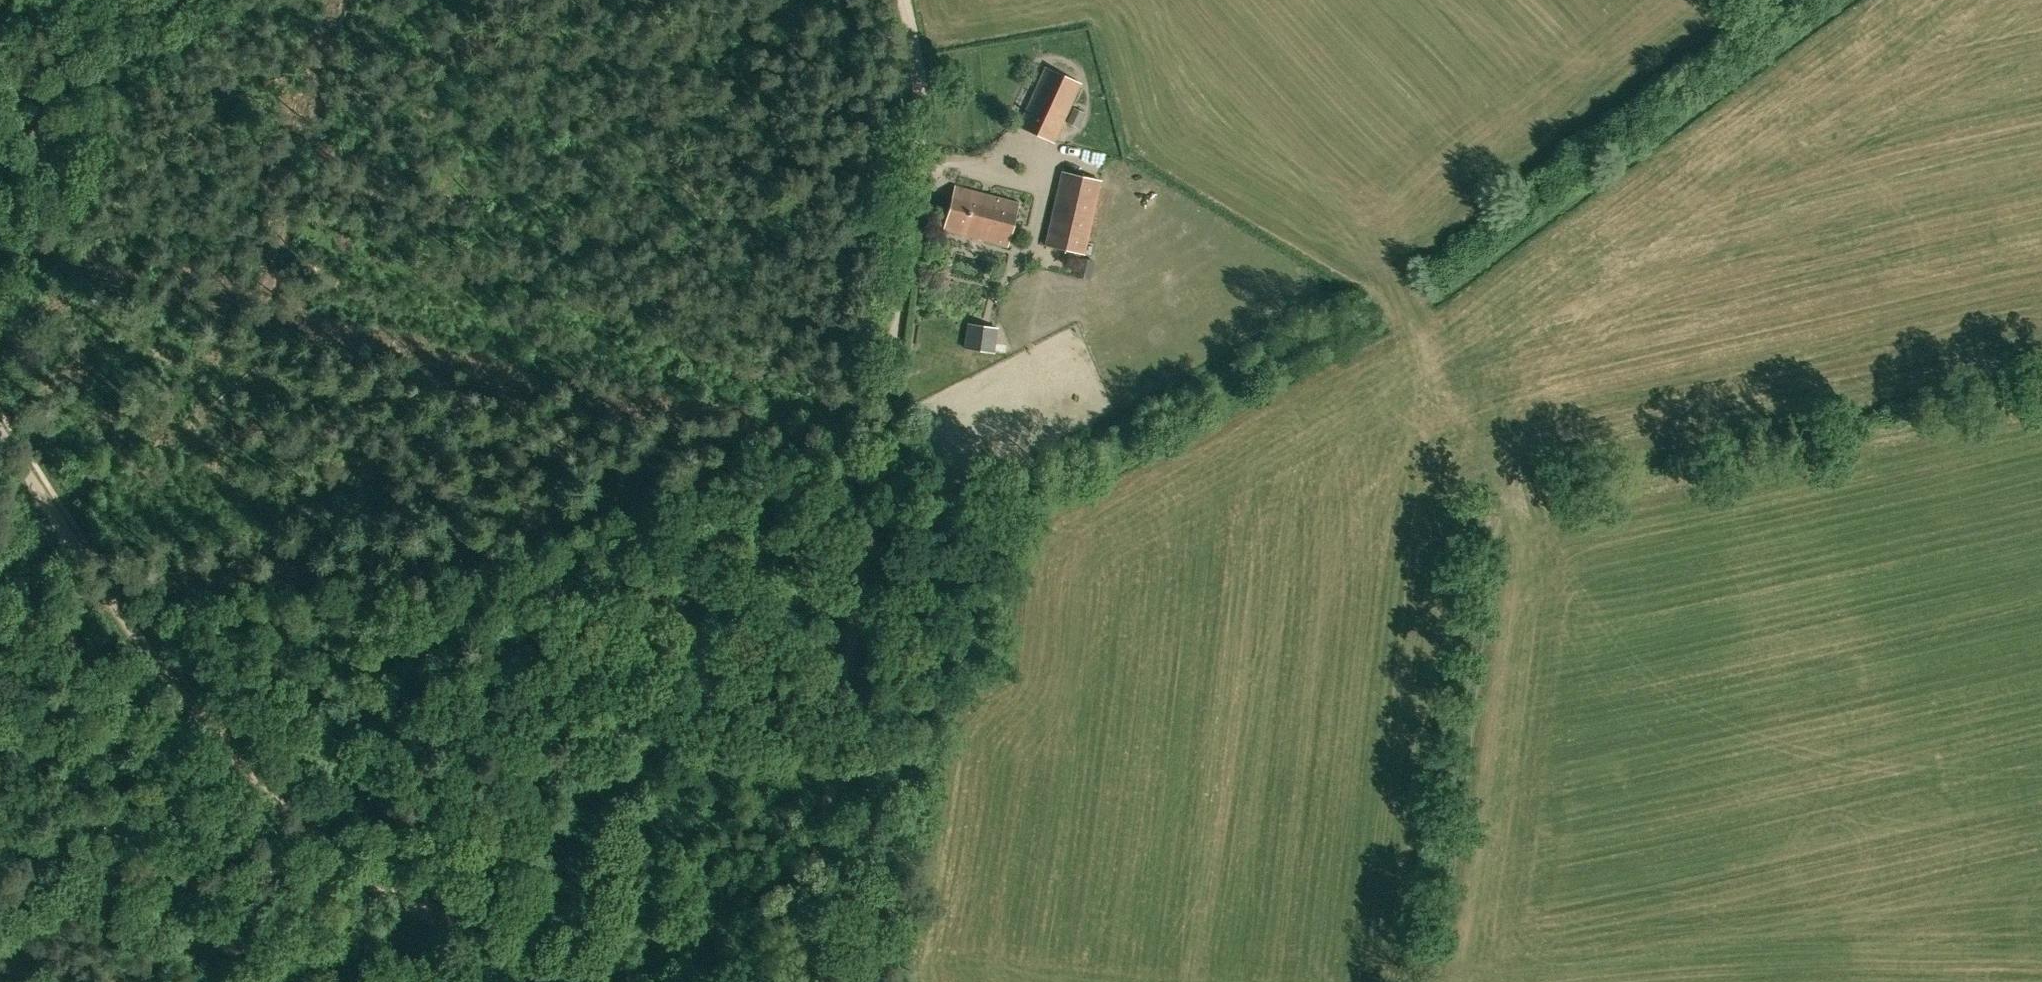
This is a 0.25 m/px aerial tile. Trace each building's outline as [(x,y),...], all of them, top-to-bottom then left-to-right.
[(1045,67),(1019,125),(1053,141),(1080,83),(1045,67)] [(1086,254),(1103,179),(1062,170),(1045,245),(1086,254)] [(1018,202),(954,186),(943,228),(1007,244),(1018,202)] [(994,353),(996,327),(971,324),(968,351),(994,353)]
